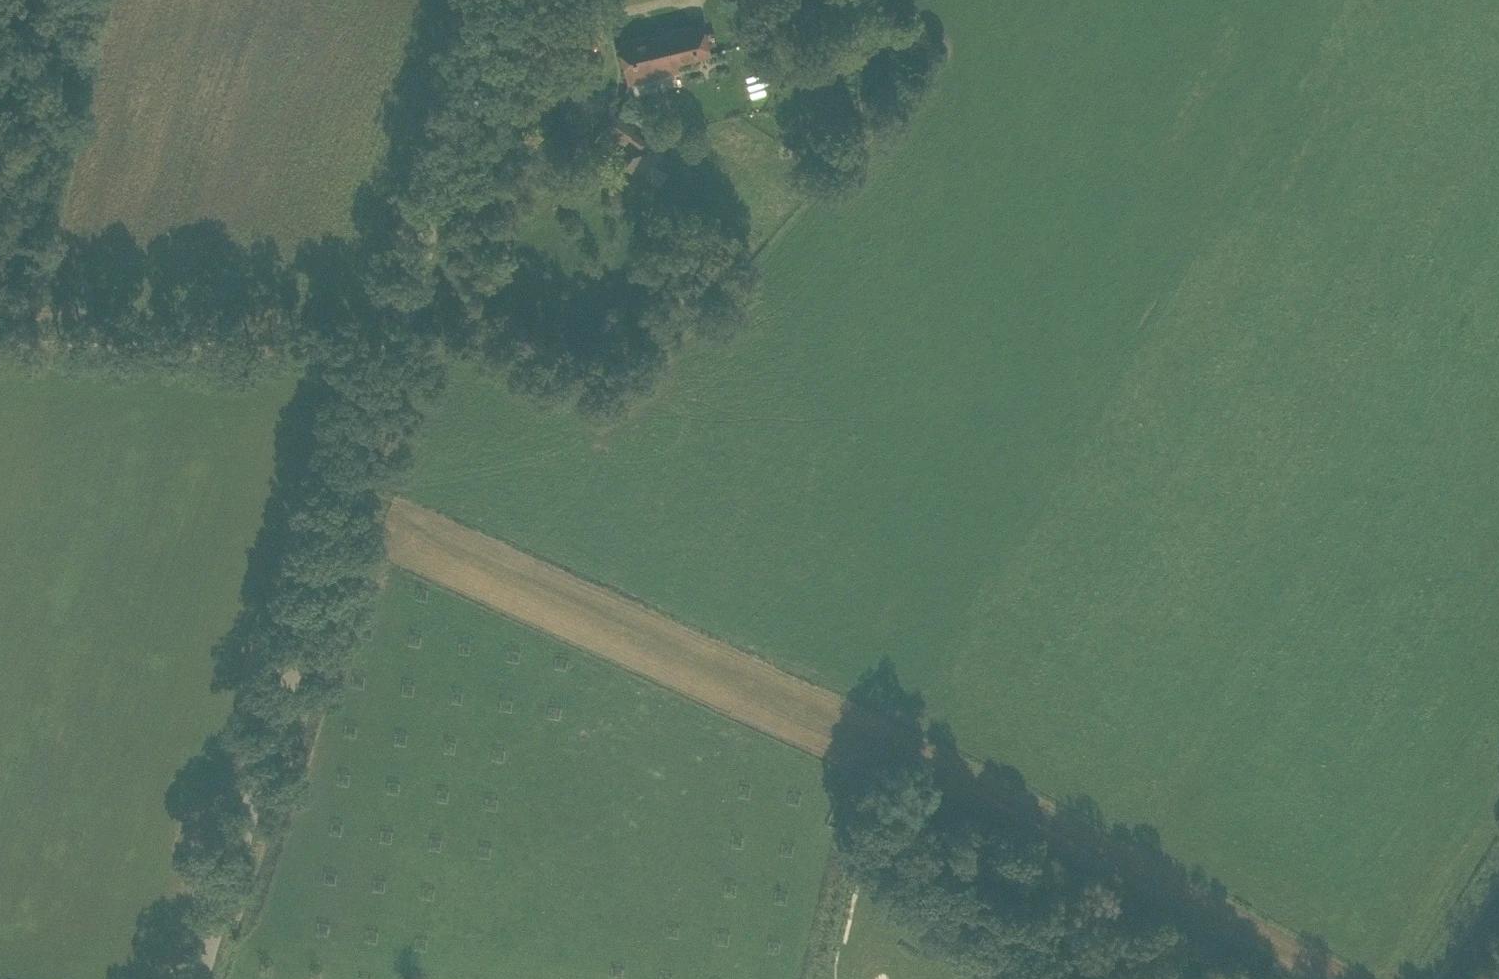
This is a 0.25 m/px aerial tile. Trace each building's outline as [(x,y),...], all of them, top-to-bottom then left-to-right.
[(707,42),(702,22),(620,42),(629,81),(649,77),(659,74),(657,66),(710,53),(707,42)] [(638,126),(612,112),(596,141),(613,151),(610,157),(633,170),(649,140),(634,132),(638,126)]
